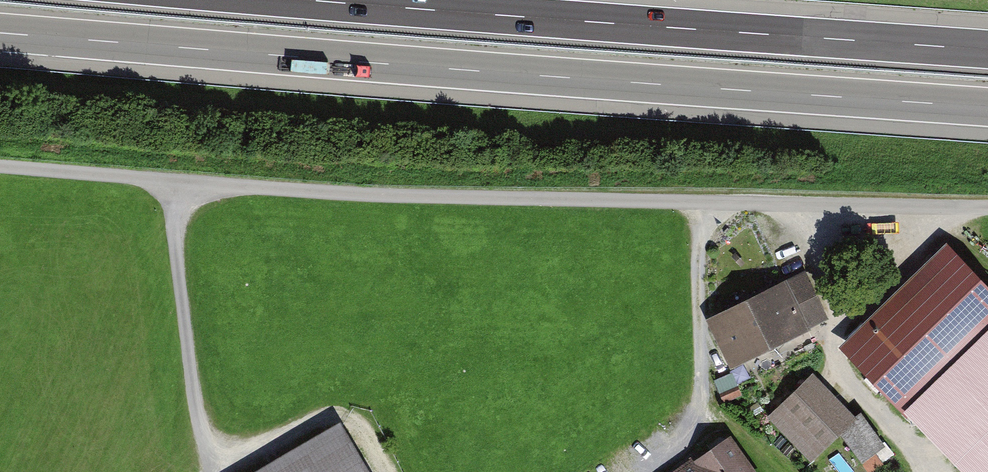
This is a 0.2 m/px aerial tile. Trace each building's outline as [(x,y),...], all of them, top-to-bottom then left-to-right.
[(902,411),(987,326),(987,279),(979,270),(947,237),(840,341),(902,411)] [(806,278),(711,324),(732,368),(828,322),(806,278)] [(902,411),(963,471),(987,471),(987,326),(902,411)] [(855,421),(816,377),(772,416),(811,460),(839,436),(864,464),(884,446),(859,417),(855,421)] [(261,471),(370,471),(343,425),(261,471)] [(680,471),(755,471),(732,439),(694,465),(693,463),(680,471)]
